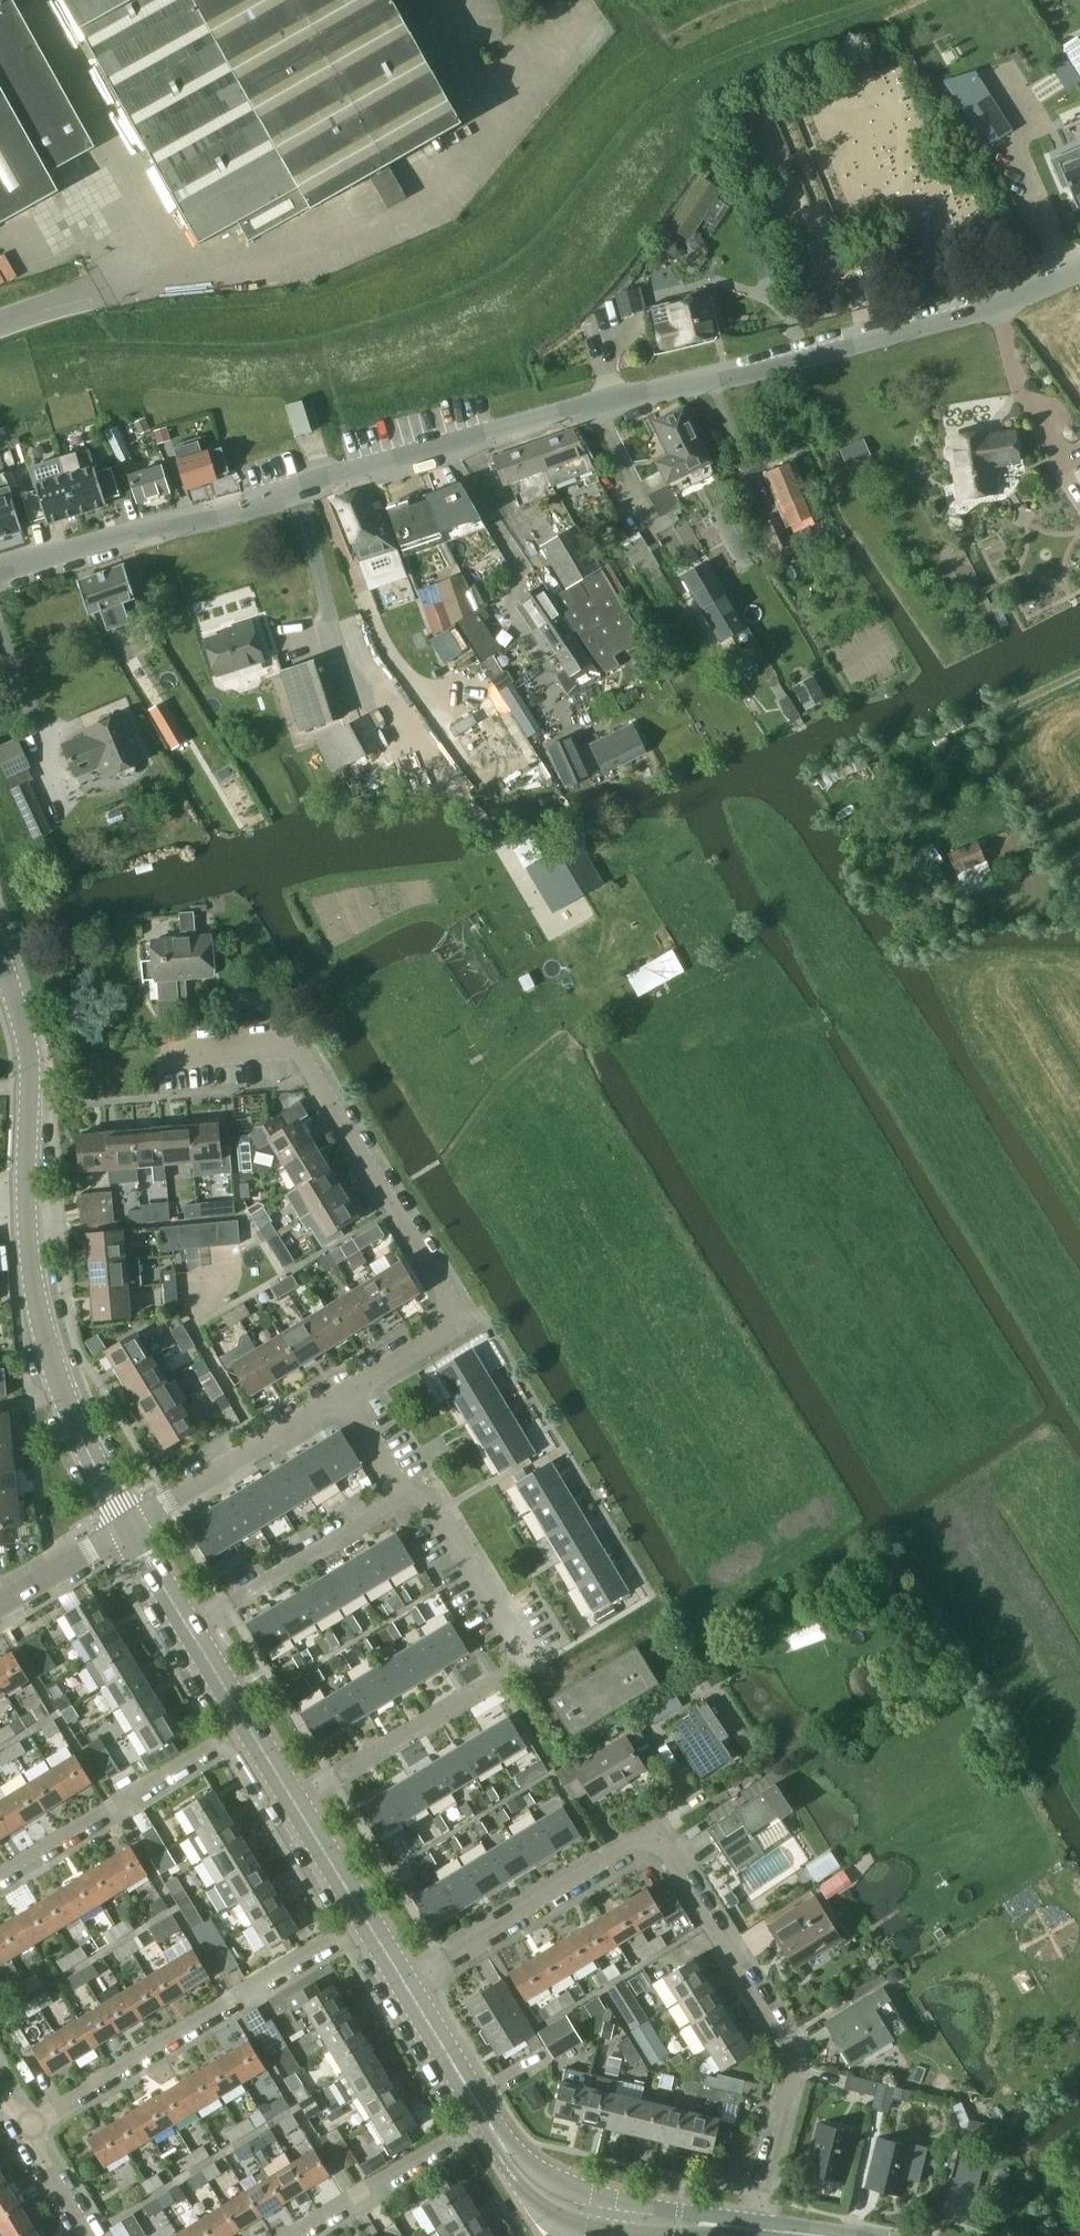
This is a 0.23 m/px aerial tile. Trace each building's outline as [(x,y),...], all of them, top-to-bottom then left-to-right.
[(59,192),(49,174),(96,148),(13,0),(0,0),(0,225),(59,192)] [(200,244),(238,223),(249,242),(461,124),(392,0),(64,0),(200,244)] [(1059,48),(1079,80),(1079,35),(1077,37),(1059,48)] [(974,73),(944,82),(965,115),(991,99),(974,73)] [(1054,168),(1062,187),(1066,185),(1075,205),(1079,203),(1079,157),(1054,168)] [(388,166),(369,177),(387,209),(406,198),(388,166)] [(683,200),(667,224),(669,225),(686,236),(701,212),(718,188),(704,179),(699,176),(683,200)] [(670,240),(666,247),(668,255),(675,258),(683,256),(687,249),(684,242),(677,238),(670,240)] [(622,293),(616,295),(617,300),(621,315),(644,309),(639,289),(622,293)] [(666,304),(644,309),(651,335),(659,333),(659,336),(662,348),(676,344),(676,346),(693,342),(716,336),(713,324),(707,300),(706,300),(696,302),(667,309),(666,304)] [(302,404),(286,409),(295,438),(311,433),(302,404)] [(673,457),(659,464),(671,488),(711,469),(710,466),(683,411),(657,423),(673,457)] [(134,424),(140,436),(151,431),(145,419),(136,423),(134,424)] [(1062,428),(1064,435),(1070,438),(1077,436),(1079,431),(1079,427),(1079,423),(1075,421),(1072,419),(1071,420),(1065,422),(1062,428)] [(105,433),(119,463),(131,458),(117,428),(105,433)] [(573,430),(534,443),(553,486),(583,475),(587,485),(598,481),(594,471),(573,430)] [(951,445),(951,446),(950,448),(949,449),(949,450),(949,451),(949,453),(949,454),(950,455),(951,456),(952,458),(954,458),(959,499),(994,493),(990,465),(1019,460),(1014,432),(986,437),(985,432),(950,437),(951,445)] [(863,440),(839,450),(846,466),(870,456),(863,440)] [(553,486),(534,443),(492,458),(503,486),(510,484),(519,506),(549,495),(550,496),(557,493),(553,486)] [(89,450),(59,460),(76,515),(106,506),(105,501),(119,496),(111,468),(96,473),(89,450)] [(178,463),(186,489),(215,480),(214,477),(227,472),(220,450),(207,454),(178,463)] [(76,515),(59,460),(29,468),(37,491),(21,495),(30,524),(45,519),(47,524),(76,515)] [(806,498),(807,498),(792,461),(765,473),(780,509),(787,528),(814,517),(812,511),(806,498)] [(130,477),(138,503),(169,494),(161,467),(130,477)] [(22,531),(4,473),(0,475),(0,537),(22,531)] [(459,483),(426,495),(430,507),(432,511),(433,513),(436,523),(437,524),(439,532),(440,533),(480,519),(459,483)] [(669,485),(647,496),(659,518),(680,508),(669,485)] [(373,488),(334,499),(347,530),(366,579),(402,568),(389,533),(385,520),(373,488)] [(390,508),(387,508),(401,546),(440,533),(439,532),(437,524),(436,523),(433,513),(432,511),(430,507),(426,495),(390,508)] [(762,525),(773,552),(791,544),(779,517),(762,525)] [(541,547),(566,589),(600,568),(575,526),(541,547)] [(620,544),(657,606),(674,595),(638,534),(620,544)] [(940,547),(938,553),(950,556),(952,550),(940,547)] [(684,577),(714,629),(720,640),(730,635),(733,634),(742,650),(746,649),(752,659),(759,655),(754,644),(743,627),(707,564),(684,577)] [(77,581),(86,605),(89,615),(102,610),(109,631),(129,623),(121,603),(135,598),(123,565),(77,581)] [(566,589),(553,597),(565,615),(575,631),(588,651),(600,667),(605,675),(619,666),(614,657),(643,639),(634,624),(621,603),(600,568),(566,589)] [(462,575),(436,583),(450,625),(480,607),(462,575)] [(519,601),(537,628),(538,629),(558,615),(562,612),(554,600),(544,585),(519,601)] [(547,644),(554,654),(575,641),(570,634),(575,631),(565,616),(560,619),(558,615),(538,629),(537,628),(530,632),(541,648),(547,644)] [(225,634),(205,641),(216,676),(263,661),(251,623),(224,631),(225,634)] [(575,641),(554,654),(565,670),(556,676),(571,698),(600,679),(575,641)] [(490,681),(503,672),(493,656),(480,665),(490,681)] [(325,657),(281,671),(300,731),(345,717),(325,657)] [(812,676),(791,687),(804,711),(825,699),(812,676)] [(787,696),(778,702),(783,715),(791,724),(794,729),(804,723),(800,718),(787,696)] [(163,701),(149,710),(163,735),(178,727),(163,701)] [(85,731),(87,735),(63,745),(75,776),(78,775),(77,773),(76,774),(73,768),(97,758),(105,778),(118,772),(121,775),(125,777),(128,776),(131,774),(133,770),(133,766),(146,760),(126,713),(85,731)] [(366,715),(316,742),(333,772),(383,746),(374,730),(367,716),(366,715)] [(458,743),(486,787),(524,763),(497,719),(458,743)] [(632,724),(590,745),(604,774),(612,770),(646,753),(632,724)] [(4,775),(21,769),(29,766),(17,737),(0,744),(0,765),(4,775)] [(572,737),(547,749),(567,791),(591,777),(572,737)] [(25,779),(9,786),(18,808),(34,801),(25,779)] [(40,816),(24,823),(30,837),(46,831),(40,816)] [(529,838),(510,849),(523,871),(524,871),(542,860),(529,838)] [(985,839),(948,855),(956,875),(985,863),(980,853),(989,849),(985,839)] [(542,860),(524,871),(532,885),(549,876),(567,907),(603,886),(576,842),(542,860)] [(179,913),(180,932),(195,931),(193,912),(179,913)] [(153,959),(141,960),(142,980),(155,979),(157,999),(158,1015),(187,1013),(184,976),(212,974),(209,936),(152,940),(153,959)] [(670,949),(627,974),(639,995),(682,970),(670,949)] [(272,1170),(282,1164),(314,1145),(299,1120),(285,1128),(278,1117),(249,1135),(252,1170),(252,1172),(253,1172),(272,1170)] [(217,1123),(188,1126),(191,1162),(193,1162),(194,1177),(232,1173),(230,1144),(219,1145),(217,1123)] [(188,1126),(160,1128),(164,1165),(191,1162),(188,1126)] [(160,1128),(132,1131),(135,1168),(152,1166),(154,1181),(164,1180),(164,1165),(160,1128)] [(132,1131),(105,1134),(108,1170),(109,1184),(137,1182),(135,1168),(132,1131)] [(80,1172),(108,1170),(105,1134),(77,1136),(80,1172)] [(282,1164),(296,1188),(316,1176),(328,1168),(314,1145),(282,1164)] [(297,1188),(285,1195),(300,1219),(311,1212),(343,1193),(328,1168),(316,1176),(296,1188),(297,1188)] [(254,1183),(253,1172),(252,1172),(252,1170),(239,1172),(240,1184),(254,1183)] [(255,1196),(254,1183),(240,1184),(241,1197),(255,1196)] [(77,1195),(79,1222),(112,1219),(110,1192),(77,1195)] [(343,1193),(311,1212),(326,1236),(357,1217),(343,1193)] [(258,1202),(248,1208),(252,1215),(266,1206),(264,1203),(258,1202)] [(209,1203),(195,1205),(196,1217),(210,1216),(209,1203)] [(196,1217),(195,1205),(183,1206),(185,1219),(196,1217)] [(154,1208),(139,1210),(140,1223),(155,1222),(154,1208)] [(140,1223),(139,1210),(128,1211),(129,1224),(140,1223)] [(85,1236),(88,1264),(125,1261),(122,1232),(114,1233),(112,1219),(79,1222),(81,1237),(85,1236)] [(236,1221),(222,1223),(224,1246),(238,1245),(236,1221)] [(259,1230),(265,1241),(277,1234),(270,1222),(259,1230)] [(210,1223),(196,1225),(198,1248),(211,1247),(210,1223)] [(222,1223),(210,1223),(211,1247),(224,1246),(222,1223)] [(196,1225),(182,1226),(184,1249),(187,1249),(198,1248),(196,1225)] [(378,1225),(353,1239),(360,1250),(361,1251),(384,1237),(378,1225)] [(182,1226),(170,1227),(172,1250),(184,1249),(182,1226)] [(172,1250),(170,1227),(156,1228),(158,1252),(172,1250)] [(277,1234),(265,1241),(272,1252),(284,1244),(277,1234)] [(340,1247),(329,1253),(336,1265),(346,1258),(360,1250),(353,1239),(340,1247)] [(336,1265),(329,1253),(318,1260),(324,1271),(336,1265)] [(88,1264),(91,1291),(127,1288),(141,1286),(139,1260),(125,1261),(88,1264)] [(400,1262),(376,1277),(395,1308),(419,1293),(400,1262)] [(175,1270),(161,1271),(161,1273),(163,1284),(163,1285),(176,1284),(176,1274),(175,1270)] [(292,1275),(281,1281),(288,1293),(299,1287),(292,1275)] [(376,1277),(352,1292),(371,1323),(395,1308),(376,1277)] [(288,1293),(281,1281),(269,1288),(276,1300),(288,1293)] [(176,1284),(163,1285),(165,1315),(179,1314),(176,1284)] [(127,1288),(91,1291),(93,1319),(129,1315),(127,1288)] [(352,1292),(328,1306),(347,1337),(371,1323),(352,1292)] [(244,1304),(233,1310),(240,1322),(250,1315),(244,1304)] [(328,1306),(304,1320),(323,1352),(347,1337),(328,1306)] [(240,1322),(233,1310),(221,1317),(228,1328),(240,1322)] [(304,1320),(280,1335),(299,1366),(323,1352),(304,1320)] [(170,1331),(177,1342),(189,1335),(182,1324),(170,1331)] [(137,1333),(106,1352),(120,1377),(152,1358),(162,1352),(167,1349),(158,1336),(152,1339),(139,1332),(137,1333)] [(189,1335),(177,1342),(183,1354),(195,1346),(189,1335)] [(280,1335),(256,1350),(275,1381),(299,1366),(280,1335)] [(275,1381),(256,1350),(232,1364),(250,1395),(275,1381)] [(437,1370),(453,1396),(487,1376),(471,1350),(437,1370)] [(152,1358),(120,1377),(135,1401),(166,1382),(157,1367),(167,1361),(162,1352),(152,1358)] [(199,1379),(206,1390),(217,1383),(210,1372),(199,1379)] [(453,1396),(468,1422),(503,1401),(487,1376),(453,1396)] [(135,1401),(149,1424),(180,1405),(166,1382),(135,1401)] [(217,1383),(206,1390),(212,1401),(224,1394),(217,1383)] [(468,1422),(484,1448),(518,1427),(503,1401),(468,1422)] [(180,1405),(149,1424),(164,1448),(195,1429),(180,1405)] [(12,1441),(9,1413),(0,1414),(0,1442),(12,1441)] [(518,1427),(484,1448),(499,1474),(534,1453),(518,1427)] [(339,1433),(314,1448),(334,1482),(360,1467),(339,1433)] [(14,1469),(12,1441),(0,1442),(0,1470),(14,1469)] [(314,1448),(288,1463),(309,1498),(334,1482),(314,1448)] [(288,1463),(263,1479),(283,1513),(309,1498),(288,1463)] [(515,1485),(531,1510),(566,1489),(550,1463),(515,1485)] [(17,1497),(14,1469),(0,1470),(0,1498),(17,1497)] [(263,1479),(237,1494),(258,1528),(283,1513),(263,1479)] [(531,1510),(546,1536),(581,1515),(566,1489),(531,1510)] [(237,1494),(212,1509),(233,1544),(258,1528),(237,1494)] [(0,1498),(0,1545),(4,1544),(2,1526),(19,1524),(17,1497),(0,1498)] [(233,1544),(212,1509),(187,1524),(207,1559),(233,1544)] [(546,1536),(561,1561),(597,1540),(581,1515),(546,1536)] [(395,1535),(371,1550),(388,1579),(413,1564),(395,1535)] [(561,1561),(577,1587),(612,1566),(597,1540),(561,1561)] [(371,1550),(346,1565),(364,1594),(388,1579),(371,1550)] [(346,1565),(321,1580),(339,1609),(364,1594),(346,1565)] [(612,1566),(577,1587),(592,1613),(613,1600),(626,1592),(627,1591),(612,1566)] [(321,1580),(296,1595),(314,1624),(339,1609),(321,1580)] [(398,1594),(404,1604),(411,1600),(405,1590),(398,1594)] [(296,1595),(272,1610),(289,1639),(314,1624),(296,1595)] [(622,1595),(613,1600),(621,1613),(629,1607),(622,1595)] [(64,1615),(79,1638),(108,1620),(94,1597),(64,1615)] [(375,1609),(381,1618),(388,1614),(382,1605),(375,1609)] [(410,1612),(419,1626),(425,1621),(417,1608),(410,1612)] [(289,1639),(272,1610),(247,1625),(264,1654),(289,1639)] [(346,1621),(354,1633),(361,1629),(353,1616),(346,1621)] [(79,1638),(93,1661),(122,1643),(108,1620),(79,1638)] [(386,1627),(394,1640),(401,1636),(392,1623),(386,1627)] [(450,1625),(425,1639),(443,1669),(468,1654),(450,1625)] [(324,1634),(332,1647),(339,1643),(331,1630),(324,1634)] [(17,1643),(32,1668),(49,1657),(34,1632),(17,1643)] [(360,1643),(366,1654),(373,1649),(367,1639),(360,1643)] [(425,1639),(400,1654),(418,1683),(443,1669),(425,1639)] [(93,1661),(107,1684),(136,1666),(122,1643),(93,1661)] [(636,1647),(550,1700),(572,1737),(659,1683),(636,1647)] [(300,1653),(306,1663),(313,1659),(307,1649),(300,1653)] [(0,1659),(0,1686),(6,1695),(29,1681),(11,1652),(0,1659)] [(298,1668),(306,1663),(300,1653),(292,1658),(298,1668)] [(400,1654),(376,1669),(393,1698),(418,1683),(400,1654)] [(337,1659),(345,1673),(351,1669),(343,1655),(337,1659)] [(49,1657),(32,1668),(38,1678),(56,1667),(49,1657)] [(107,1684),(121,1707),(150,1689),(136,1666),(107,1684)] [(318,1669),(312,1673),(318,1684),(325,1679),(318,1669)] [(376,1669),(350,1684),(368,1714),(393,1698),(376,1669)] [(318,1684),(312,1673),(305,1678),(311,1688),(318,1684)] [(296,1680),(283,1687),(291,1700),(303,1692),(296,1680)] [(350,1684),(326,1699),(343,1728),(368,1714),(350,1684)] [(121,1707),(136,1731),(165,1713),(150,1689),(121,1707)] [(658,1700),(638,1712),(647,1727),(682,1706),(672,1691),(658,1700)] [(54,1701),(61,1713),(71,1706),(65,1694),(54,1701)] [(343,1728),(326,1699),(301,1714),(318,1743),(343,1728)] [(676,1741),(700,1778),(731,1758),(720,1741),(727,1737),(706,1704),(675,1724),(683,1736),(676,1741)] [(32,1712),(37,1721),(49,1713),(44,1705),(32,1712)] [(71,1706),(61,1713),(67,1723),(78,1717),(71,1706)] [(165,1713),(136,1731),(149,1753),(144,1757),(150,1767),(176,1751),(169,1741),(179,1735),(165,1713)] [(507,1718),(482,1733),(500,1763),(525,1748),(507,1718)] [(41,1728),(48,1738),(60,1731),(54,1721),(41,1728)] [(0,1731),(0,1738),(2,1742),(15,1734),(10,1725),(0,1731)] [(482,1733),(457,1748),(475,1778),(500,1763),(482,1733)] [(87,1745),(94,1755),(105,1749),(106,1749),(99,1737),(87,1745)] [(560,1771),(576,1797),(586,1791),(592,1802),(644,1769),(625,1738),(573,1770),(570,1765),(560,1771)] [(20,1741),(7,1749),(13,1760),(26,1752),(20,1741)] [(457,1748),(433,1764),(450,1793),(475,1778),(457,1748)] [(7,1749),(0,1753),(0,1765),(1,1767),(13,1760),(7,1749)] [(105,1749),(94,1755),(109,1779),(120,1772),(106,1749),(105,1749)] [(74,1756),(51,1769),(68,1798),(91,1784),(74,1756)] [(433,1764),(408,1779),(425,1808),(450,1793),(433,1764)] [(51,1769),(28,1783),(45,1811),(68,1798),(51,1769)] [(525,1769),(514,1776),(521,1787),(532,1780),(525,1769)] [(408,1779),(383,1794),(400,1823),(425,1808),(408,1779)] [(28,1783),(5,1797),(22,1826),(45,1811),(28,1783)] [(705,1829),(735,1874),(763,1855),(752,1837),(780,1818),(793,1810),(775,1783),(762,1791),(705,1829)] [(486,1792),(492,1802),(499,1797),(492,1787),(486,1792)] [(182,1809),(196,1833),(226,1814),(212,1791),(182,1809)] [(522,1798),(528,1807),(535,1803),(529,1793),(522,1798)] [(400,1823),(383,1794),(358,1809),(376,1838),(400,1823)] [(520,1795),(506,1804),(512,1814),(526,1805),(520,1795)] [(0,1800),(0,1839),(22,1826),(5,1797),(0,1800)] [(459,1807),(465,1817),(473,1813),(467,1803),(459,1807)] [(561,1808),(537,1823),(554,1853),(579,1838),(561,1808)] [(497,1813),(503,1823),(509,1819),(503,1809),(497,1813)] [(196,1833),(188,1838),(202,1861),(210,1856),(241,1837),(226,1814),(222,1817),(196,1833)] [(448,1829),(439,1815),(433,1818),(441,1833),(448,1829)] [(488,1833),(481,1822),(474,1826),(480,1837),(488,1833)] [(537,1823),(512,1838),(530,1868),(554,1853),(537,1823)] [(142,1834),(156,1857),(168,1850),(153,1827),(142,1834)] [(417,1848),(411,1838),(408,1834),(401,1838),(410,1852),(417,1848)] [(418,1834),(411,1838),(417,1848),(424,1844),(418,1834)] [(210,1856),(202,1861),(216,1884),(225,1879),(255,1860),(241,1837),(210,1856)] [(452,1848),(455,1852),(461,1848),(456,1838),(449,1842),(452,1848)] [(512,1838),(487,1853),(505,1883),(530,1868),(512,1838)] [(447,1840),(438,1845),(443,1854),(452,1848),(449,1842),(447,1840)] [(130,1847),(107,1861),(124,1889),(147,1875),(130,1847)] [(156,1857),(151,1861),(159,1874),(175,1863),(174,1861),(168,1850),(156,1857)] [(827,1851),(805,1865),(810,1873),(814,1879),(817,1883),(840,1868),(829,1852),(828,1850),(827,1851)] [(429,1868),(436,1864),(430,1853),(422,1858),(429,1868)] [(487,1853),(462,1868),(480,1898),(505,1883),(487,1853)] [(422,1858),(416,1862),(423,1872),(429,1868),(422,1858)] [(230,1906),(238,1901),(268,1883),(255,1860),(225,1879),(214,1885),(228,1907),(230,1906)] [(107,1861),(84,1876),(101,1903),(124,1889),(107,1861)] [(462,1868),(438,1884),(455,1913),(480,1898),(462,1868)] [(840,1868),(816,1884),(824,1896),(848,1880),(840,1868)] [(84,1876),(61,1889),(78,1917),(101,1903),(84,1876)] [(238,1901),(230,1906),(237,1917),(245,1912),(253,1924),(283,1906),(268,1883),(264,1885),(238,1901)] [(455,1913),(438,1884),(412,1899),(430,1928),(455,1913)] [(647,1889),(624,1903),(641,1931),(663,1918),(667,1925),(686,1914),(670,1888),(653,1898),(647,1889)] [(61,1889),(38,1903),(55,1931),(78,1917),(61,1889)] [(172,1896),(179,1907),(190,1900),(183,1889),(172,1896)] [(731,1890),(723,1895),(732,1907),(739,1902),(738,1900),(733,1893),(731,1890)] [(769,1925),(794,1967),(841,1938),(816,1896),(769,1925)] [(149,1905),(156,1916),(168,1909),(161,1898),(149,1905)] [(190,1900),(179,1907),(186,1918),(197,1911),(190,1900)] [(38,1903),(15,1918),(32,1945),(55,1931),(38,1903)] [(624,1903),(601,1917),(618,1945),(641,1931),(624,1903)] [(297,1929),(283,1906),(253,1924),(267,1948),(297,1929)] [(160,1922),(166,1933),(178,1926),(172,1915),(160,1922)] [(601,1917),(578,1931),(595,1959),(618,1945),(601,1917)] [(0,1927),(0,1944),(9,1959),(32,1945),(15,1918),(0,1927)] [(127,1918),(115,1926),(122,1937),(133,1930),(127,1918)] [(160,1922),(149,1929),(156,1941),(167,1935),(160,1922)] [(122,1937),(115,1926),(103,1933),(110,1944),(122,1937)] [(940,1929),(933,1933),(938,1940),(944,1936),(940,1929)] [(578,1931),(554,1945),(572,1973),(595,1959),(578,1931)] [(206,1938),(213,1950),(224,1943),(218,1932),(206,1938)] [(138,1936),(125,1943),(132,1954),(145,1946),(138,1936)] [(662,1937),(649,1945),(654,1953),(667,1946),(662,1937)] [(132,1954),(125,1943),(114,1951),(121,1961),(132,1954)] [(224,1943),(213,1950),(227,1973),(238,1967),(224,1943)] [(0,1944),(0,1965),(9,1959),(0,1944)] [(554,1945),(531,1959),(549,1987),(572,1973),(554,1945)] [(654,1953),(649,1945),(637,1952),(642,1961),(654,1953)] [(81,1946),(69,1953),(76,1965),(87,1958),(81,1946)] [(192,1950),(169,1963),(186,1991),(209,1977),(192,1950)] [(76,1965),(69,1953),(56,1961),(64,1972),(76,1965)] [(549,1987),(531,1959),(508,1973),(525,2001),(549,1987)] [(663,1978),(653,1984),(667,2007),(677,2001),(707,1983),(692,1960),(663,1978)] [(169,1963),(146,1977),(163,2005),(186,1991),(169,1963)] [(614,1963),(602,1971),(608,1981),(621,1973),(614,1963)] [(91,1965),(80,1972),(86,1982),(97,1975),(91,1965)] [(608,1981),(602,1971),(589,1978),(596,1988),(608,1981)] [(86,1982),(80,1972),(68,1979),(75,1989),(86,1982)] [(37,1976),(24,1984),(29,1992),(43,1984),(37,1976)] [(146,1977),(123,1991),(140,2020),(163,2005),(146,1977)] [(500,1981),(465,2001),(483,2031),(481,2032),(489,2046),(491,2044),(498,2056),(526,2040),(533,2035),(500,1981)] [(619,1982),(606,1990),(618,2009),(631,2001),(619,1982)] [(313,1983),(283,2001),(296,2022),(301,2019),(309,2032),(316,2028),(345,2009),(331,1987),(320,1994),(313,1983)] [(677,2001),(692,2024),(721,2006),(707,1983),(677,2001)] [(29,1992),(24,1984),(12,1991),(18,2000),(29,1992)] [(824,2023),(850,2065),(907,2029),(882,1987),(824,2023)] [(123,1991),(100,2005),(117,2033),(140,2020),(123,1991)] [(48,1992),(34,2000),(40,2009),(52,2001),(48,1992)] [(568,1992),(556,1999),(561,2009),(574,2001),(568,1992)] [(601,1997),(586,2006),(594,2018),(608,2009),(601,1997)] [(561,2009),(556,1999),(545,2006),(550,2016),(561,2009)] [(40,2009),(34,2000),(23,2007),(28,2016),(40,2009)] [(100,2005),(77,2019),(95,2047),(117,2033),(100,2005)] [(692,2024),(680,2032),(694,2054),(700,2051),(706,2047),(735,2029),(721,2006),(692,2024)] [(345,2009),(316,2028),(330,2051),(359,2033),(345,2009)] [(541,2038),(554,2059),(582,2042),(566,2015),(542,2030),(538,2033),(541,2038)] [(77,2019),(54,2033),(71,2061),(95,2047),(77,2019)] [(261,2030),(276,2054),(288,2047),(273,2022),(261,2030)] [(604,2022),(600,2037),(611,2039),(614,2024),(604,2022)] [(633,2030),(630,2032),(644,2053),(655,2047),(657,2046),(643,2023),(633,2030)] [(21,2053),(31,2047),(20,2028),(10,2034),(21,2053)] [(706,2047),(700,2051),(705,2060),(712,2056),(720,2070),(750,2052),(735,2029),(706,2047)] [(54,2033),(31,2047),(48,2075),(71,2061),(54,2033)] [(359,2033),(330,2051),(344,2074),(373,2056),(359,2033)] [(533,2035),(526,2040),(533,2051),(541,2046),(534,2035),(533,2035)] [(615,2046),(623,2057),(634,2050),(627,2039),(615,2046)] [(249,2041),(226,2055),(242,2083),(265,2069),(249,2041)] [(288,2047),(276,2054),(289,2076),(300,2069),(294,2057),(288,2047)] [(655,2047),(644,2053),(651,2064),(661,2058),(655,2047)] [(634,2050),(623,2057),(629,2067),(640,2060),(634,2050)] [(679,2054),(668,2061),(672,2067),(683,2060),(679,2054)] [(226,2055),(203,2069),(219,2097),(242,2083),(226,2055)] [(387,2078),(373,2056),(344,2074),(333,2081),(348,2103),(358,2097),(387,2078)] [(553,2115),(579,2121),(590,2074),(565,2068),(562,2081),(561,2081),(553,2115)] [(203,2069),(179,2083),(196,2111),(219,2097),(203,2069)] [(606,2128),(614,2094),(617,2081),(590,2074),(579,2121),(606,2128)] [(702,2074),(699,2084),(741,2094),(744,2082),(717,2075),(716,2078),(702,2074)] [(658,2088),(670,2090),(673,2078),(661,2075),(658,2088)] [(878,2082),(847,2075),(843,2089),(874,2097),(878,2082)] [(940,2075),(928,2083),(935,2095),(948,2088),(940,2075)] [(358,2097),(372,2120),(401,2102),(387,2078),(358,2097)] [(687,2081),(684,2093),(696,2096),(699,2084),(687,2081)] [(907,2101),(910,2090),(878,2082),(874,2097),(871,2109),(884,2112),(888,2097),(907,2101)] [(179,2083),(156,2097),(174,2125),(196,2111),(179,2083)] [(699,2084),(696,2096),(723,2103),(738,2106),(738,2105),(741,2095),(699,2084)] [(290,2092),(298,2103),(309,2096),(302,2085),(290,2092)] [(606,2128),(632,2134),(641,2101),(614,2094),(606,2128)] [(310,2096),(298,2104),(308,2119),(321,2110),(312,2095),(310,2096)] [(270,2104),(277,2114),(289,2106),(283,2096),(270,2104)] [(156,2097),(133,2112),(151,2139),(174,2125),(156,2097)] [(956,2099),(951,2105),(956,2109),(961,2103),(956,2099)] [(641,2101),(632,2134),(658,2140),(666,2107),(641,2101)] [(401,2102),(372,2120),(386,2143),(383,2145),(391,2157),(412,2143),(405,2132),(416,2126),(401,2102)] [(658,2140),(685,2147),(692,2112),(666,2107),(658,2140)] [(341,2108),(328,2116),(332,2121),(344,2114),(341,2108)] [(133,2112),(111,2126),(128,2153),(151,2139),(133,2112)] [(692,2112),(685,2147),(711,2153),(719,2119),(692,2112)] [(280,2124),(286,2134),(299,2125),(293,2116),(280,2124)] [(249,2117),(237,2124),(243,2135),(255,2128),(249,2117)] [(805,2174),(843,2182),(854,2132),(817,2123),(805,2174)] [(243,2135),(237,2124),(225,2132),(231,2142),(243,2135)] [(128,2153),(111,2126),(88,2140),(105,2167),(128,2153)] [(325,2134),(332,2145),(343,2138),(337,2127),(325,2134)] [(260,2135),(246,2144),(253,2154),(266,2146),(260,2135)] [(343,2138),(332,2145),(346,2169),(357,2162),(343,2138)] [(865,2188),(902,2197),(905,2183),(919,2186),(928,2151),(911,2147),(911,2146),(877,2138),(865,2188)] [(253,2154),(246,2144),(234,2151),(240,2162),(253,2154)] [(203,2145),(191,2153),(197,2163),(209,2156),(203,2145)] [(314,2151),(291,2164),(307,2190),(329,2176),(314,2151)] [(197,2163),(191,2153),(179,2160),(186,2170),(197,2163)] [(265,2156),(257,2161),(262,2169),(270,2164),(265,2156)] [(371,2159),(360,2166),(366,2175),(377,2168),(371,2159)] [(960,2159),(953,2187),(976,2193),(983,2164),(960,2159)] [(214,2163),(201,2171),(207,2182),(220,2174),(214,2163)] [(291,2164),(268,2178),(284,2204),(307,2190),(291,2164)] [(207,2182),(201,2171),(188,2179),(194,2190),(207,2182)] [(159,2175),(146,2183),(151,2192),(164,2184),(159,2175)] [(268,2178),(245,2193),(261,2218),(284,2204),(268,2178)] [(21,2205),(7,2182),(0,2186),(0,2218),(21,2205)] [(151,2192),(146,2183),(134,2190),(139,2199),(151,2192)] [(435,2229),(443,2224),(473,2206),(458,2183),(429,2201),(421,2206),(435,2229)] [(419,2189),(404,2198),(410,2208),(425,2198),(419,2189)] [(168,2191),(155,2199),(161,2209),(174,2202),(168,2191)] [(245,2193),(222,2207),(238,2232),(261,2218),(245,2193)] [(161,2209),(155,2199),(142,2207),(148,2217),(161,2209)] [(5,2235),(21,2235),(35,2228),(21,2205),(0,2218),(0,2227),(5,2235)] [(473,2206),(443,2224),(435,2229),(439,2235),(476,2235),(487,2229),(473,2206)] [(200,2221),(209,2235),(232,2235),(238,2232),(222,2207),(200,2221)] [(129,2235),(146,2235),(133,2214),(121,2222),(129,2235)] [(177,2235),(178,2235),(209,2235),(200,2221),(177,2235)] [(387,2235),(403,2235),(395,2222),(383,2229),(387,2235)]
